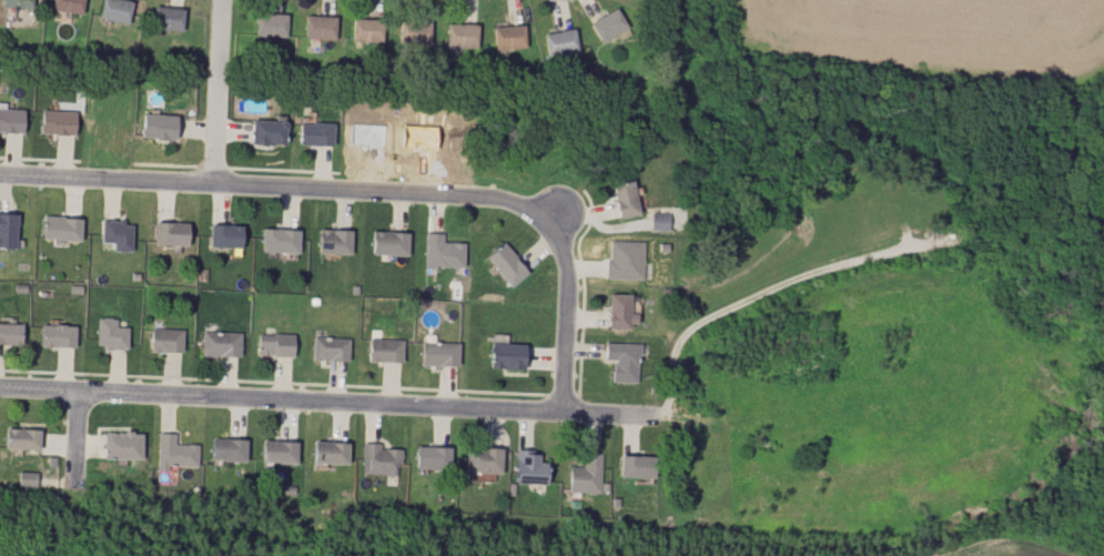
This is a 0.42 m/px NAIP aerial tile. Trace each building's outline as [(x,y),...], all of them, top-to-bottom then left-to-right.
[(1,8),(32,9),(32,0),(2,0),(1,8)] [(48,9),(49,0),(81,0),(79,13),(48,9)] [(95,18),(99,0),(130,0),(125,23),(95,18)] [(150,28),(151,6),(182,7),(181,30),(150,28)] [(614,7),(625,27),(598,41),(587,22),(614,7)] [(253,36),(254,12),(284,13),(283,37),(253,36)] [(302,37),(303,14),(333,16),(332,39),(302,37)] [(350,39),(351,16),(381,18),(379,40),(350,39)] [(396,42),(397,19),(427,20),(426,43),(396,42)] [(442,44),(443,22),(474,23),(473,47),(442,44)] [(494,49),(492,26),(521,23),(524,46),(494,49)] [(545,55),(540,33),(570,27),(575,49),(545,55)] [(19,131),(0,130),(0,109),(20,110),(19,131)] [(38,111),(71,112),(70,133),(38,132),(38,111)] [(141,114),(173,115),(172,137),(140,135),(140,132),(141,114)] [(249,120),(282,121),(281,137),(281,142),(249,141),(249,120)] [(296,121),(328,122),(328,143),(295,142),(296,121)] [(608,182),(628,179),(635,213),(615,218),(608,182)] [(12,246),(0,246),(0,212),(13,213),(12,246)] [(649,212),(667,213),(667,230),(648,229),(649,212)] [(41,215),(79,218),(77,241),(40,239),(41,215)] [(98,240),(99,219),(121,220),(121,224),(130,225),(129,251),(108,250),(109,241),(98,240)] [(152,222),(184,223),(184,234),(184,244),(151,243),(152,239),(152,222)] [(206,224),(239,225),(239,236),(239,246),(205,245),(205,236),(206,224)] [(261,229),(293,230),(292,251),(260,250),(261,229)] [(317,229),(350,230),(348,251),(316,250),(317,229)] [(371,232),(403,233),(403,254),(369,253),(371,232)] [(423,263),(424,232),(439,232),(438,242),(462,242),(460,265),(423,263)] [(610,240),(640,241),(639,279),(604,277),(604,259),(609,259),(610,240)] [(484,255),(500,242),(524,270),(507,283),(484,255)] [(605,293),(626,294),(625,327),(604,327),(605,293)] [(93,342),(94,336),(94,317),(112,317),(112,325),(125,326),(124,343),(124,348),(102,347),(102,342),(93,342)] [(18,343),(0,342),(0,321),(18,322),(18,326),(18,343)] [(38,323),(70,324),(70,328),(70,345),(37,344),(38,327),(38,323)] [(146,327),(179,328),(179,342),(179,350),(145,348),(146,327)] [(200,331),(236,333),(235,355),(199,353),(199,343),(200,331)] [(255,354),(256,333),(290,334),(288,355),(255,354)] [(311,336),(344,337),(343,358),(311,357),(311,336)] [(365,338),(398,340),(397,361),(365,360),(365,338)] [(421,342),(453,343),(453,364),(419,363),(421,342)] [(487,342),(520,343),(519,366),(487,365),(487,342)] [(604,342),(636,343),(635,382),(610,381),(610,357),(604,357),(604,342)] [(3,428),(37,431),(36,449),(1,448),(3,428)] [(100,458),(100,432),(138,433),(136,458),(100,458)] [(154,467),(155,433),(173,433),(173,443),(196,444),(196,462),(195,465),(165,463),(165,467),(154,467)] [(210,438),(242,439),(242,461),(209,459),(210,438)] [(262,441),(294,442),(294,463),(261,462),(262,441)] [(311,441),(344,442),(343,463),(311,462),(311,441)] [(361,472),(361,442),(377,442),(377,449),(398,449),(398,463),(389,463),(389,473),(361,472)] [(413,446),(446,447),(445,468),(413,467),(413,446)] [(464,448),(496,449),(496,471),(463,469),(464,448)] [(512,481),(512,469),(513,448),(523,449),(523,453),(536,454),(536,464),(544,464),(544,478),(544,482),(512,481)] [(567,465),(580,466),(580,452),(598,452),(597,466),(596,493),(566,492),(566,486),(567,465)] [(617,455),(649,456),(649,477),(616,476),(617,455)] [(18,471),(34,471),(34,486),(17,486),(18,471)]
